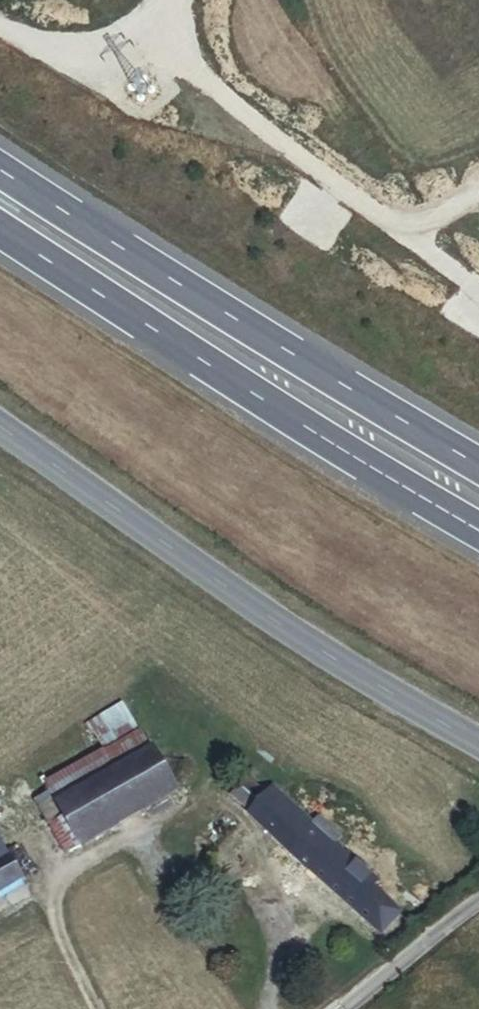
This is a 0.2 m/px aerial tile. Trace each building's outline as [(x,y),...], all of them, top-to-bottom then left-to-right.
[(88,725),(103,752),(142,731),(148,728),(139,708),(128,713),(123,706),(88,725)] [(47,782),(54,796),(148,744),(142,731),(103,752),(47,782)] [(68,848),(218,762),(204,736),(181,748),(165,756),(156,740),(148,744),(54,796),(65,814),(53,821),(68,848)] [(363,869),(368,863),(339,836),(343,832),(321,812),(313,821),(274,785),(267,784),(252,769),(234,789),(251,803),(248,806),(383,928),(403,907),(363,869)] [(23,879),(0,836),(0,892),(23,879)]
